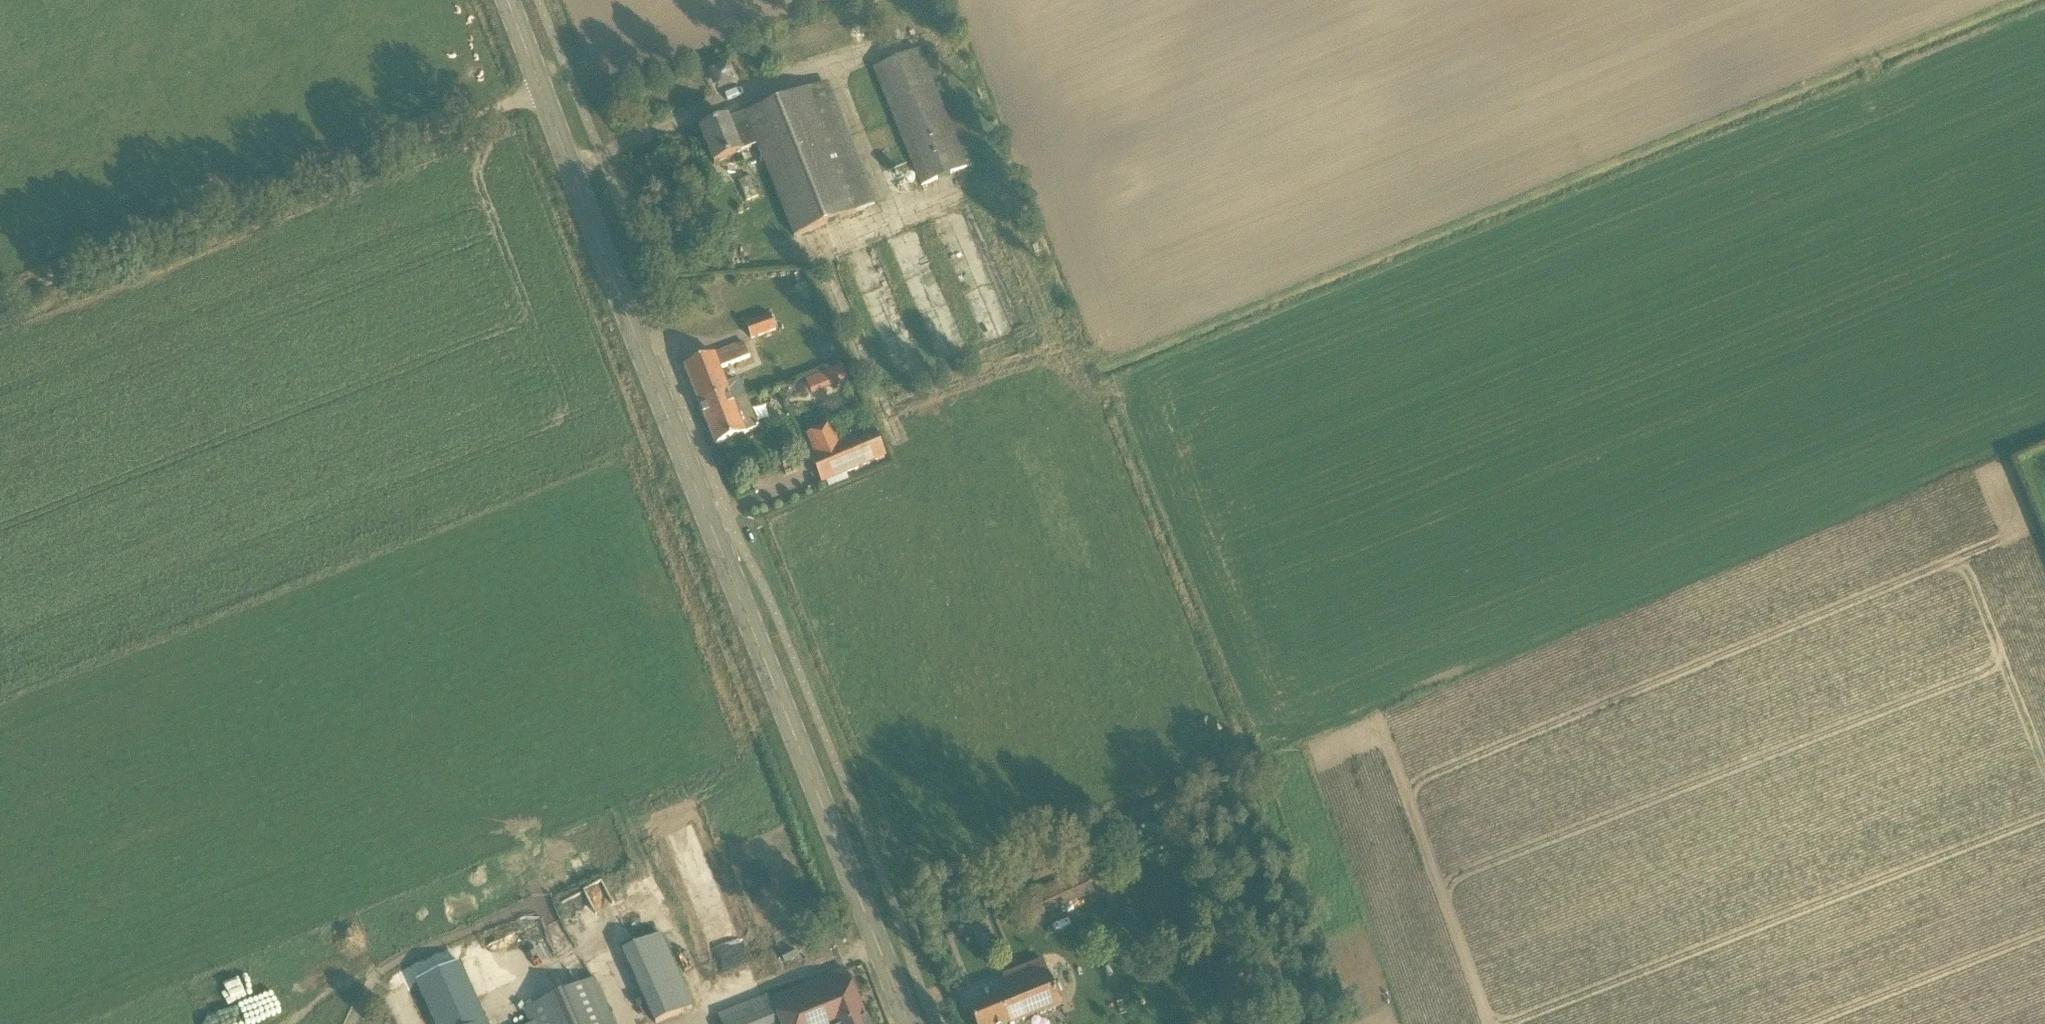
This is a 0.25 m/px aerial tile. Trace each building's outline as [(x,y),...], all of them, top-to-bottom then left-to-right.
[(874,65),(918,185),(967,167),(961,149),(959,149),(922,48),(874,65)] [(701,131),(715,165),(742,154),(741,152),(759,145),(795,237),(857,212),(808,89),(746,114),(746,113),(728,120),(701,131)] [(752,338),(776,329),(770,315),(746,324),(752,338)] [(732,402),(746,396),(740,380),(726,385),(720,370),(750,358),(744,344),(685,367),(700,406),(729,394),(732,402)] [(802,375),(807,391),(846,379),(842,364),(802,375)] [(732,402),(729,394),(700,406),(716,446),(747,434),(746,433),(759,428),(746,396),(732,402)] [(824,481),(842,473),(883,456),(874,434),(815,459),(824,481)] [(660,935),(624,951),(656,1023),(692,1008),(660,935)] [(723,975),(748,966),(737,938),(712,947),(723,975)] [(1062,1008),(1044,962),(1004,978),(1009,991),(996,996),(997,998),(969,1009),(975,1023),(1019,1023),(1062,1008)] [(846,970),(773,1001),(781,1023),(869,1023),(846,970)] [(594,978),(524,1010),(530,1023),(615,1023),(594,978)]
